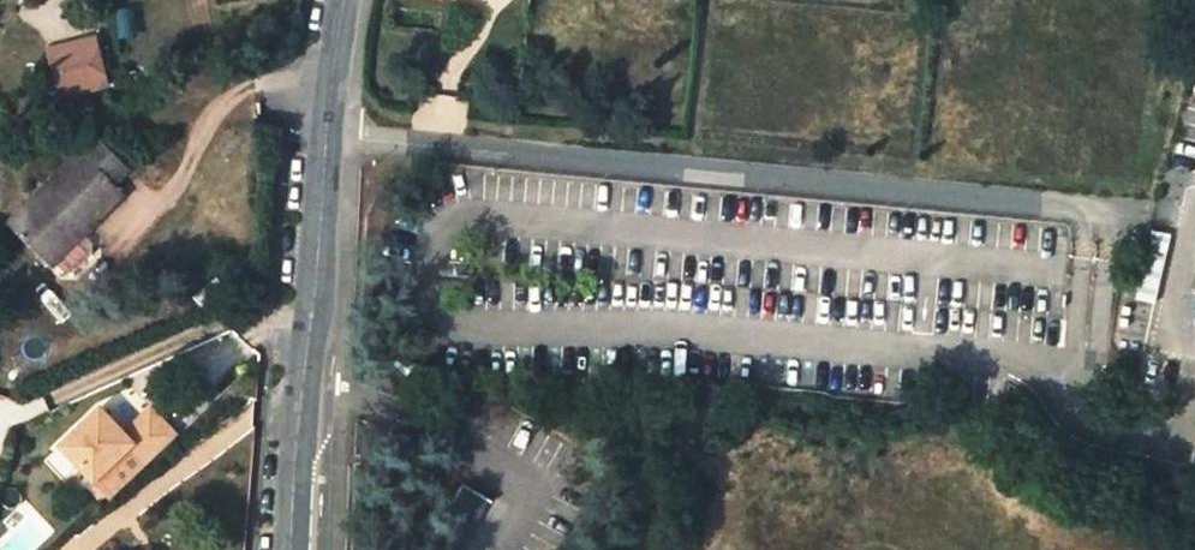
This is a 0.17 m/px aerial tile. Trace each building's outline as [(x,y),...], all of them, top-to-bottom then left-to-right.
[(48,49),(61,95),(107,82),(94,36),(48,49)] [(99,134),(13,221),(48,257),(51,254),(65,268),(75,268),(95,248),(94,239),(86,231),(126,192),(116,180),(130,165),(99,134)] [(115,496),(180,434),(154,407),(128,432),(104,406),(65,443),(115,496)] [(462,483),(428,543),(440,549),(459,549),(488,498),(462,483)] [(57,531),(33,506),(0,537),(0,549),(37,549),(57,531)]
